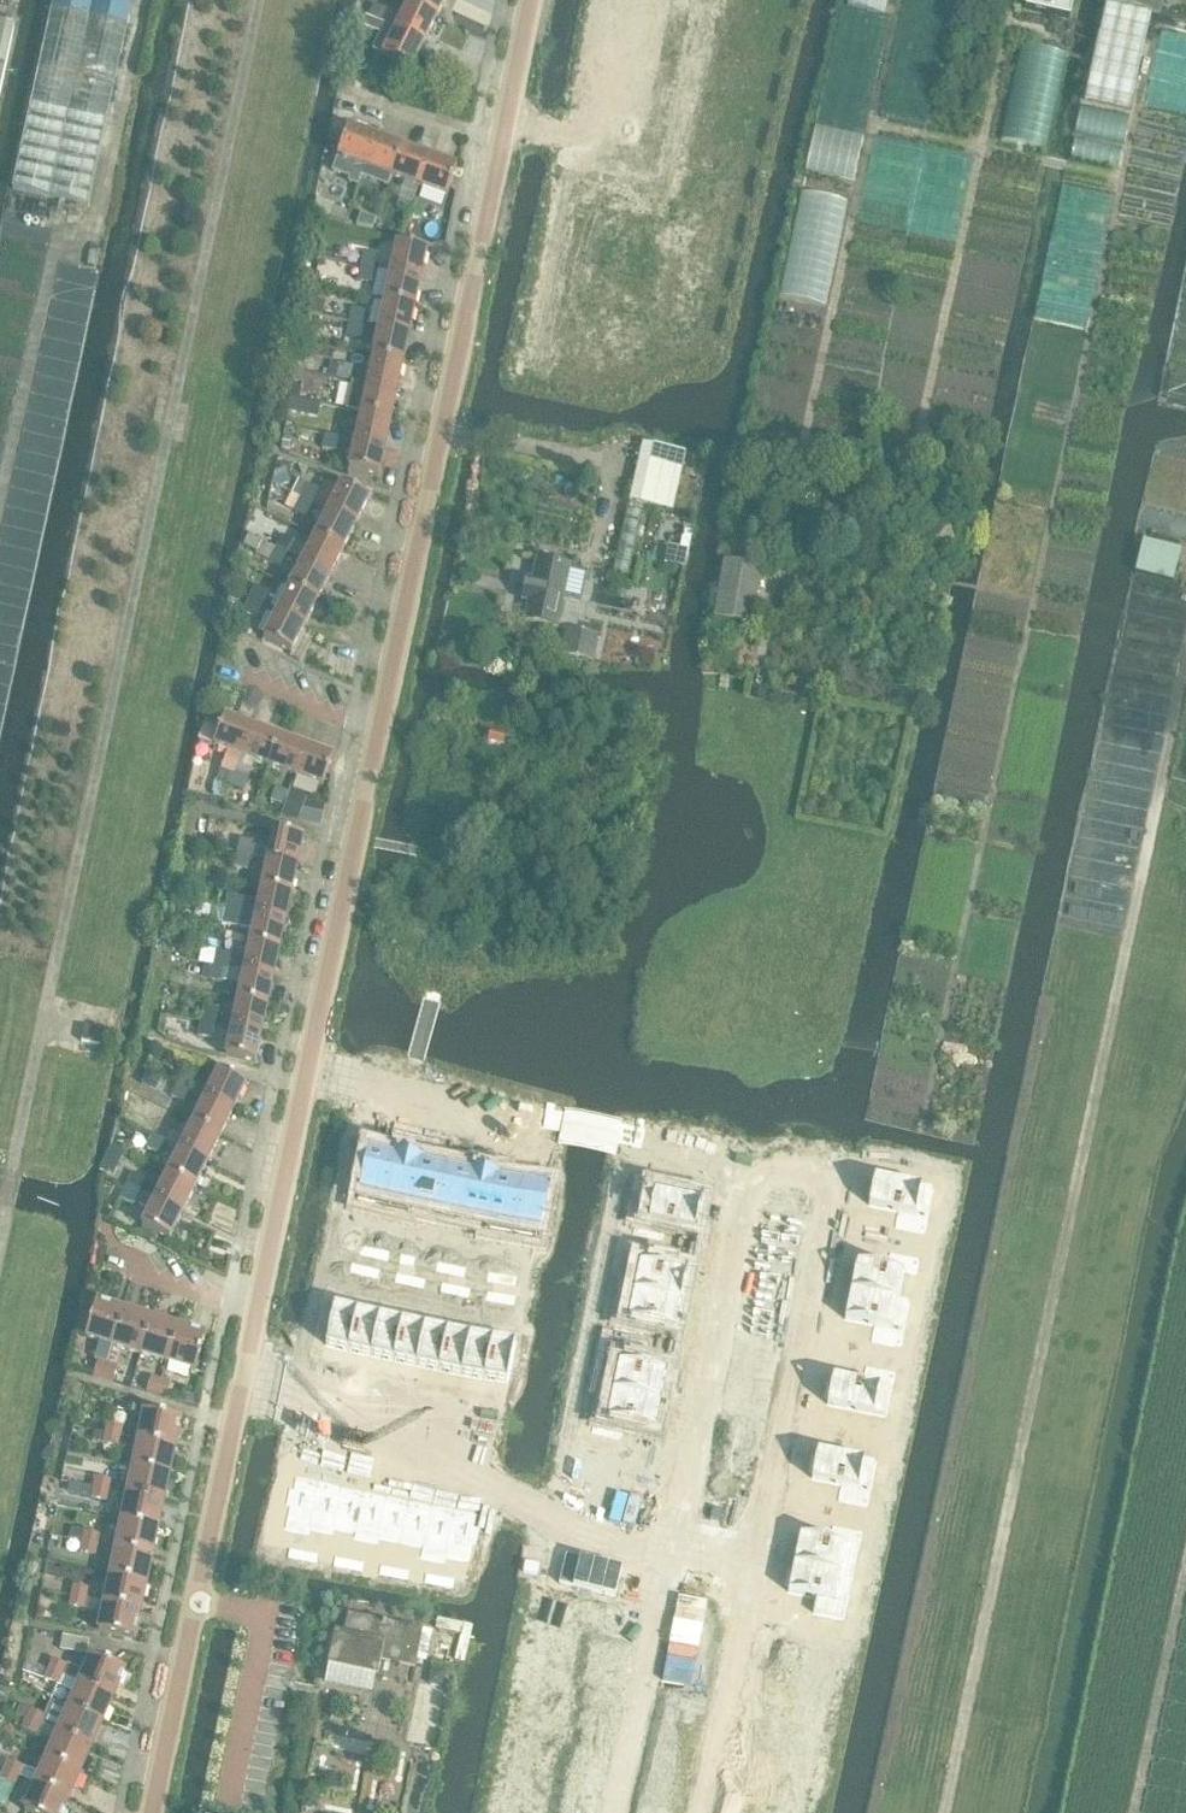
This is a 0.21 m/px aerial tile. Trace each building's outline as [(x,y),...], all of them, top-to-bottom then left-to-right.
[(11,190),(87,207),(107,117),(132,0),(53,0),(31,100),(11,190)] [(408,5),(436,19),(445,0),(411,0),(408,5)] [(847,11),(886,19),(890,0),(849,0),(847,11)] [(1025,11),(1069,21),(1074,0),(1027,0),(1025,11)] [(1091,75),(1085,102),(1130,112),(1136,85),(1153,14),(1159,16),(1163,0),(1108,0),(1107,5),(1091,75)] [(374,5),(368,18),(377,22),(384,25),(423,44),(436,19),(408,5),(402,18),(374,5)] [(6,66),(16,23),(0,20),(0,64),(6,66)] [(384,25),(372,51),(384,56),(383,57),(411,71),(423,44),(384,25)] [(337,158),(332,172),(351,179),(349,183),(358,186),(361,177),(375,139),(348,129),(337,158)] [(375,139),(361,177),(388,187),(392,178),(402,149),(375,139)] [(402,149),(392,178),(418,187),(429,158),(402,149)] [(429,158),(418,187),(446,198),(456,169),(429,158)] [(395,209),(408,214),(412,203),(398,199),(395,209)] [(412,203),(408,214),(421,219),(425,208),(412,203)] [(347,212),(333,209),(330,218),(344,222),(347,212)] [(356,226),(372,229),(376,219),(360,214),(356,226)] [(396,244),(390,273),(420,279),(426,251),(396,244)] [(652,245),(649,259),(659,261),(662,247),(652,245)] [(662,247),(659,261),(668,264),(671,249),(662,247)] [(671,249),(668,264),(678,266),(681,251),(671,249)] [(681,251),(678,266),(687,268),(690,253),(681,251)] [(364,252),(361,267),(374,270),(377,255),(364,252)] [(371,284),(374,270),(361,267),(358,282),(371,284)] [(390,273),(384,301),(414,307),(420,279),(390,273)] [(384,301),(378,329),(409,335),(414,307),(384,301)] [(352,308),(349,323),(363,326),(366,311),(352,308)] [(363,326),(349,323),(346,337),(360,340),(363,326)] [(539,326),(532,360),(584,371),(592,337),(539,326)] [(378,329),(372,357),(403,363),(409,335),(378,329)] [(372,357),(366,385),(397,391),(403,363),(372,357)] [(353,367),(341,364),(338,379),(350,382),(353,367)] [(293,369),(290,381),(294,382),(302,384),(304,372),(296,370),(293,369)] [(530,370),(527,384),(537,386),(540,372),(530,370)] [(540,372),(537,386),(546,388),(550,374),(540,372)] [(550,374),(546,388),(556,390),(559,376),(550,374)] [(559,376),(556,390),(566,392),(569,378),(559,376)] [(569,378),(566,392),(575,395),(578,380),(569,378)] [(351,382),(346,410),(361,413),(391,419),(397,391),(366,385),(351,382)] [(289,385),(287,397),(291,398),(299,399),(301,388),(293,386),(289,385)] [(317,418),(320,405),(290,399),(288,412),(317,418)] [(361,413),(355,441),(385,447),(391,419),(361,413)] [(328,421),(325,435),(338,438),(341,424),(328,421)] [(322,450),(336,452),(338,438),(325,435),(322,450)] [(291,439),(283,438),(282,449),(290,450),(291,439)] [(355,441),(349,470),(379,476),(385,447),(355,441)] [(631,501),(616,573),(628,575),(644,504),(674,510),(686,455),(643,446),(631,501)] [(292,494),(300,499),(313,505),(320,491),(299,480),(292,494)] [(341,485),(328,511),(356,525),(369,499),(341,485)] [(306,518),(313,505),(300,499),(293,511),(306,518)] [(328,511),(315,536),(343,551),(356,525),(328,511)] [(275,550),(286,555),(293,559),(300,544),(281,536),(275,550)] [(315,536),(302,562),(330,576),(343,551),(315,536)] [(1135,573),(1173,584),(1182,553),(1143,542),(1135,573)] [(256,555),(255,557),(268,563),(275,550),(262,544),(256,555)] [(275,550),(268,563),(280,569),(286,555),(275,550)] [(525,579),(520,601),(527,603),(523,622),(557,629),(563,598),(580,601),(586,570),(536,560),(532,580),(525,579)] [(302,562),(289,587),(317,602),(330,576),(302,562)] [(753,627),(763,569),(723,563),(713,620),(753,627)] [(256,587),(250,600),(263,606),(269,593),(256,587)] [(289,587),(276,613),(304,627),(317,602),(289,587)] [(256,620),(263,606),(250,600),(243,613),(256,620)] [(276,613),(263,639),(291,653),(304,627),(276,613)] [(567,629),(562,655),(562,656),(593,663),(599,636),(567,629)] [(224,718),(214,747),(227,752),(221,768),(234,773),(240,757),(241,757),(252,728),(224,718)] [(252,728),(241,757),(255,762),(268,767),(278,738),(252,728)] [(278,738),(268,767),(295,777),(305,748),(278,738)] [(305,748),(295,777),(322,787),(333,758),(305,748)] [(221,768),(212,793),(226,798),(227,798),(232,786),(236,774),(234,773),(221,768)] [(236,774),(232,786),(244,791),(248,778),(236,774)] [(275,788),(270,801),(285,806),(289,793),(275,788)] [(290,791),(281,816),(298,822),(298,821),(304,806),(307,797),(290,791)] [(241,840),(238,854),(251,857),(297,867),(303,838),(273,832),(270,846),(241,840)] [(238,854),(234,869),(248,871),(248,869),(251,857),(238,854)] [(291,895),(297,867),(267,860),(261,888),(291,895)] [(193,863),(189,873),(197,876),(200,866),(193,863)] [(227,895),(224,910),(285,923),(291,895),(261,888),(258,902),(227,895)] [(201,905),(198,920),(220,924),(223,910),(201,905)] [(224,910),(221,924),(252,931),(249,944),(279,951),(285,923),(224,910)] [(215,952),(212,966),(274,979),(279,951),(249,944),(246,958),(215,952)] [(212,966),(209,980),(240,986),(237,1000),(268,1007),(274,979),(212,966)] [(237,1000),(231,1028),(262,1035),(268,1007),(237,1000)] [(204,1008),(201,1022),(216,1025),(219,1011),(204,1008)] [(213,1039),(216,1025),(201,1022),(198,1036),(213,1039)] [(84,1028),(81,1042),(105,1047),(107,1033),(84,1028)] [(231,1028),(225,1057),(256,1063),(262,1035),(231,1028)] [(150,1087),(157,1085),(161,1076),(148,1069),(141,1083),(150,1087)] [(185,1071),(178,1084),(191,1091),(198,1077),(185,1071)] [(218,1071),(205,1097),(233,1111),(246,1085),(218,1071)] [(184,1104),(191,1091),(178,1084),(171,1097),(184,1104)] [(205,1097),(193,1123),(220,1137),(233,1111),(205,1097)] [(170,1126),(162,1140),(180,1149),(208,1162),(220,1137),(193,1123),(187,1135),(170,1126)] [(152,1136),(145,1149),(158,1155),(164,1143),(152,1136)] [(362,1178),(357,1202),(384,1207),(395,1152),(394,1152),(394,1153),(369,1147),(366,1160),(362,1159),(359,1177),(362,1178)] [(180,1149),(167,1174),(195,1188),(208,1162),(180,1149)] [(395,1152),(384,1207),(409,1213),(421,1158),(395,1152)] [(421,1158),(409,1213),(410,1213),(412,1207),(436,1212),(446,1164),(422,1158),(421,1158)] [(446,1164),(436,1212),(461,1218),(472,1168),(470,1168),(470,1169),(446,1164)] [(472,1168),(461,1218),(486,1223),(484,1229),(486,1229),(497,1174),(472,1168)] [(132,1173),(126,1186),(182,1213),(195,1188),(167,1174),(159,1190),(146,1183),(147,1180),(132,1173)] [(874,1175),(867,1206),(884,1209),(893,1211),(898,1212),(895,1227),(925,1233),(934,1188),(908,1182),(909,1177),(889,1173),(888,1178),(874,1175)] [(497,1174),(486,1229),(511,1234),(522,1180),(498,1174),(497,1174)] [(522,1180),(511,1234),(538,1240),(549,1185),(522,1180)] [(126,1186),(120,1200),(133,1206),(133,1205),(148,1212),(141,1226),(145,1228),(169,1240),(182,1213),(126,1186)] [(642,1186),(633,1232),(663,1238),(666,1223),(671,1224),(680,1226),(696,1229),(703,1198),(688,1195),(689,1190),(669,1186),(668,1191),(642,1186)] [(631,1242),(627,1258),(639,1261),(633,1288),(627,1287),(627,1288),(682,1300),(688,1270),(671,1267),(662,1265),(657,1264),(660,1249),(631,1242)] [(361,1243),(359,1253),(374,1256),(376,1246),(361,1243)] [(376,1246),(374,1256),(388,1259),(390,1249),(376,1246)] [(401,1252),(399,1261),(413,1264),(415,1255),(401,1252)] [(855,1260),(849,1290),(910,1302),(910,1301),(899,1299),(905,1272),(916,1274),(919,1258),(890,1252),(886,1267),(881,1266),(873,1264),(855,1260)] [(438,1259),(436,1269),(450,1272),(452,1262),(438,1259)] [(352,1261),(350,1271),(364,1274),(366,1264),(352,1261)] [(452,1262),(450,1272),(464,1275),(466,1265),(452,1262)] [(366,1264),(364,1274),(378,1277),(380,1267),(366,1264)] [(489,1270),(487,1280),(501,1283),(503,1273),(489,1270)] [(397,1271),(395,1280),(409,1283),(411,1274),(397,1271)] [(503,1273),(501,1283),(515,1286),(517,1276),(503,1273)] [(411,1274),(409,1283),(423,1286),(425,1277),(411,1274)] [(442,1280),(440,1290),(454,1293),(456,1283),(442,1280)] [(456,1283),(454,1293),(469,1296),(471,1286),(456,1283)] [(615,1315),(612,1332),(642,1338),(645,1323),(650,1324),(659,1326),(675,1329),(681,1301),(682,1301),(682,1300),(627,1288),(621,1317),(615,1315)] [(487,1290),(485,1299),(500,1302),(502,1293),(487,1290)] [(849,1291),(844,1319),(860,1323),(869,1325),(874,1326),(871,1341),(901,1347),(910,1302),(849,1290),(849,1291)] [(502,1293),(500,1302),(514,1305),(516,1296),(502,1293)] [(79,1320),(74,1334),(85,1338),(100,1342),(91,1374),(94,1375),(94,1377),(102,1380),(107,1364),(113,1346),(124,1311),(96,1302),(92,1316),(90,1323),(79,1320)] [(333,1302),(324,1345),(348,1350),(357,1307),(333,1302)] [(357,1307),(348,1350),(371,1355),(380,1311),(357,1307)] [(113,1346),(107,1364),(118,1368),(119,1368),(125,1350),(140,1355),(151,1319),(124,1311),(113,1346)] [(380,1311),(371,1355),(393,1359),(402,1316),(380,1311)] [(402,1316),(393,1359),(416,1364),(425,1321),(402,1316)] [(151,1319),(140,1355),(167,1363),(178,1328),(151,1319)] [(425,1321),(416,1364),(438,1369),(448,1326),(425,1321)] [(448,1326),(438,1369),(461,1374),(470,1330),(448,1326)] [(178,1328),(167,1363),(194,1372),(206,1336),(178,1328)] [(470,1330),(461,1374),(484,1378),(493,1335),(470,1330)] [(493,1335),(484,1378),(508,1383),(517,1340),(493,1335)] [(610,1342),(600,1387),(661,1399),(662,1394),(665,1395),(669,1377),(666,1376),(667,1370),(650,1366),(642,1365),(639,1364),(642,1349),(610,1342)] [(107,1364),(102,1380),(114,1383),(118,1368),(107,1364)] [(827,1379),(824,1398),(827,1398),(826,1405),(886,1417),(896,1371),(866,1365),(863,1380),(857,1379),(849,1377),(832,1374),(831,1380),(827,1379)] [(147,1392),(157,1395),(161,1381),(151,1378),(147,1392)] [(161,1381),(157,1395),(167,1398),(171,1384),(161,1381)] [(594,1415),(591,1431),(621,1438),(624,1423),(629,1424),(638,1425),(655,1429),(661,1399),(600,1387),(600,1388),(606,1389),(600,1416),(594,1415)] [(199,1396),(185,1393),(182,1401),(197,1405),(199,1396)] [(144,1412),(138,1440),(175,1448),(181,1420),(144,1412)] [(105,1433),(105,1435),(122,1438),(122,1436),(124,1429),(107,1425),(105,1433)] [(94,1432),(92,1442),(103,1444),(119,1448),(122,1438),(105,1435),(94,1432)] [(138,1440),(133,1467),(169,1475),(175,1448),(138,1440)] [(812,1454),(808,1472),(812,1473),(810,1479),(827,1482),(836,1484),(841,1485),(838,1500),(867,1507),(877,1461),(817,1448),(815,1454),(812,1454)] [(133,1467),(127,1494),(163,1502),(169,1475),(133,1467)] [(289,1505),(283,1529),(307,1534),(319,1479),(318,1479),(295,1475),(292,1487),(289,1486),(285,1505),(289,1505)] [(90,1477),(88,1487),(110,1492),(112,1481),(90,1477)] [(319,1479),(307,1534),(309,1535),(310,1529),(331,1533),(342,1484),(319,1479)] [(342,1484),(331,1533),(332,1534),(333,1528),(354,1532),(353,1538),(354,1538),(364,1489),(343,1485),(343,1484),(342,1484)] [(110,1492),(88,1487),(84,1486),(82,1496),(108,1502),(110,1492)] [(364,1489),(354,1538),(376,1543),(387,1494),(364,1489)] [(537,1490),(534,1505),(540,1506),(544,1507),(547,1492),(544,1492),(537,1490)] [(127,1494),(121,1522),(158,1529),(163,1502),(127,1494)] [(387,1494),(376,1543),(378,1543),(379,1537),(400,1542),(409,1499),(387,1494)] [(409,1499),(400,1542),(422,1546),(419,1558),(421,1558),(432,1503),(431,1503),(409,1499)] [(432,1503),(421,1558),(443,1563),(455,1508),(432,1503)] [(455,1508),(443,1563),(444,1563),(446,1557),(468,1562),(472,1544),(476,1545),(479,1526),(476,1526),(478,1513),(456,1508),(455,1508)] [(121,1522),(115,1549),(152,1557),(158,1529),(121,1522)] [(799,1533),(793,1563),(853,1575),(862,1531),(833,1525),(830,1540),(824,1539),(816,1537),(799,1533)] [(84,1532),(82,1542),(98,1545),(100,1535),(84,1532)] [(82,1542),(80,1552),(96,1555),(98,1545),(82,1542)] [(289,1548),(288,1558),(302,1560),(304,1551),(289,1548)] [(115,1549),(109,1576),(146,1584),(152,1557),(115,1549)] [(304,1551),(302,1560),(316,1563),(318,1553),(304,1551)] [(335,1557),(333,1566),(348,1569),(349,1559),(335,1557)] [(349,1559),(348,1569),(362,1572),(364,1562),(349,1559)] [(788,1567),(784,1585),(788,1586),(787,1592),(803,1596),(812,1598),(815,1598),(812,1613),(844,1620),(853,1575),(793,1563),(792,1568),(788,1567)] [(381,1565),(379,1575),(393,1577),(395,1568),(381,1565)] [(395,1568),(393,1577),(407,1580),(409,1570),(395,1568)] [(426,1573),(424,1583),(439,1586),(440,1576),(426,1573)] [(109,1576),(103,1603),(140,1611),(146,1584),(109,1576)] [(440,1576),(439,1586),(453,1588),(455,1579),(440,1576)] [(74,1586),(71,1596),(87,1599),(89,1590),(74,1586)] [(71,1597),(69,1606),(102,1615),(98,1632),(134,1639),(140,1611),(103,1603),(87,1599),(71,1596),(71,1597)] [(554,1603),(545,1647),(605,1660),(612,1630),(594,1627),(586,1625),(581,1624),(584,1609),(554,1603)] [(326,1664),(377,1675),(380,1660),(414,1668),(422,1629),(347,1613),(343,1632),(334,1630),(326,1664)] [(51,1649),(87,1656),(90,1643),(53,1636),(51,1649)] [(539,1676),(535,1692),(565,1698),(568,1683),(574,1684),(582,1686),(599,1689),(605,1661),(605,1660),(545,1647),(544,1648),(556,1651),(550,1678),(539,1676)] [(53,1659),(49,1669),(113,1697),(125,1670),(91,1655),(84,1671),(67,1664),(66,1665),(53,1659)] [(45,1679),(45,1680),(61,1687),(65,1678),(78,1684),(75,1693),(68,1707),(102,1722),(113,1697),(49,1669),(49,1671),(45,1679)] [(431,1672),(428,1685),(442,1688),(444,1674),(431,1672)] [(523,1749),(523,1750),(584,1763),(590,1733),(573,1730),(564,1728),(559,1727),(562,1711),(533,1705),(529,1721),(540,1724),(535,1751),(523,1749)] [(68,1707),(57,1733),(91,1748),(102,1722),(68,1707)] [(26,1719),(26,1720),(40,1726),(45,1716),(30,1710),(30,1711),(26,1719)] [(760,1725),(756,1743),(760,1744),(759,1750),(775,1753),(784,1755),(789,1756),(786,1772),(816,1778),(825,1732),(765,1719),(764,1726),(760,1725)] [(26,1720),(22,1730),(36,1736),(40,1726),(26,1720)] [(53,1743),(46,1759),(80,1774),(91,1748),(57,1733),(53,1743)] [(523,1750),(514,1795),(544,1801),(547,1786),(552,1787),(561,1789),(577,1792),(579,1786),(582,1787),(586,1768),(582,1768),(584,1763),(523,1750)] [(39,1775),(35,1785),(69,1799),(80,1774),(46,1759),(39,1775)] [(8,1762),(4,1771),(19,1778),(23,1768),(8,1762)] [(7,1804),(19,1778),(4,1771),(0,1779),(0,1801),(7,1804)] [(23,1811),(28,1812),(63,1812),(69,1799),(35,1785),(23,1811)] [(811,1800),(782,1793),(778,1809),(773,1807),(764,1806),(748,1802),(745,1812),(808,1812),(811,1800)]
